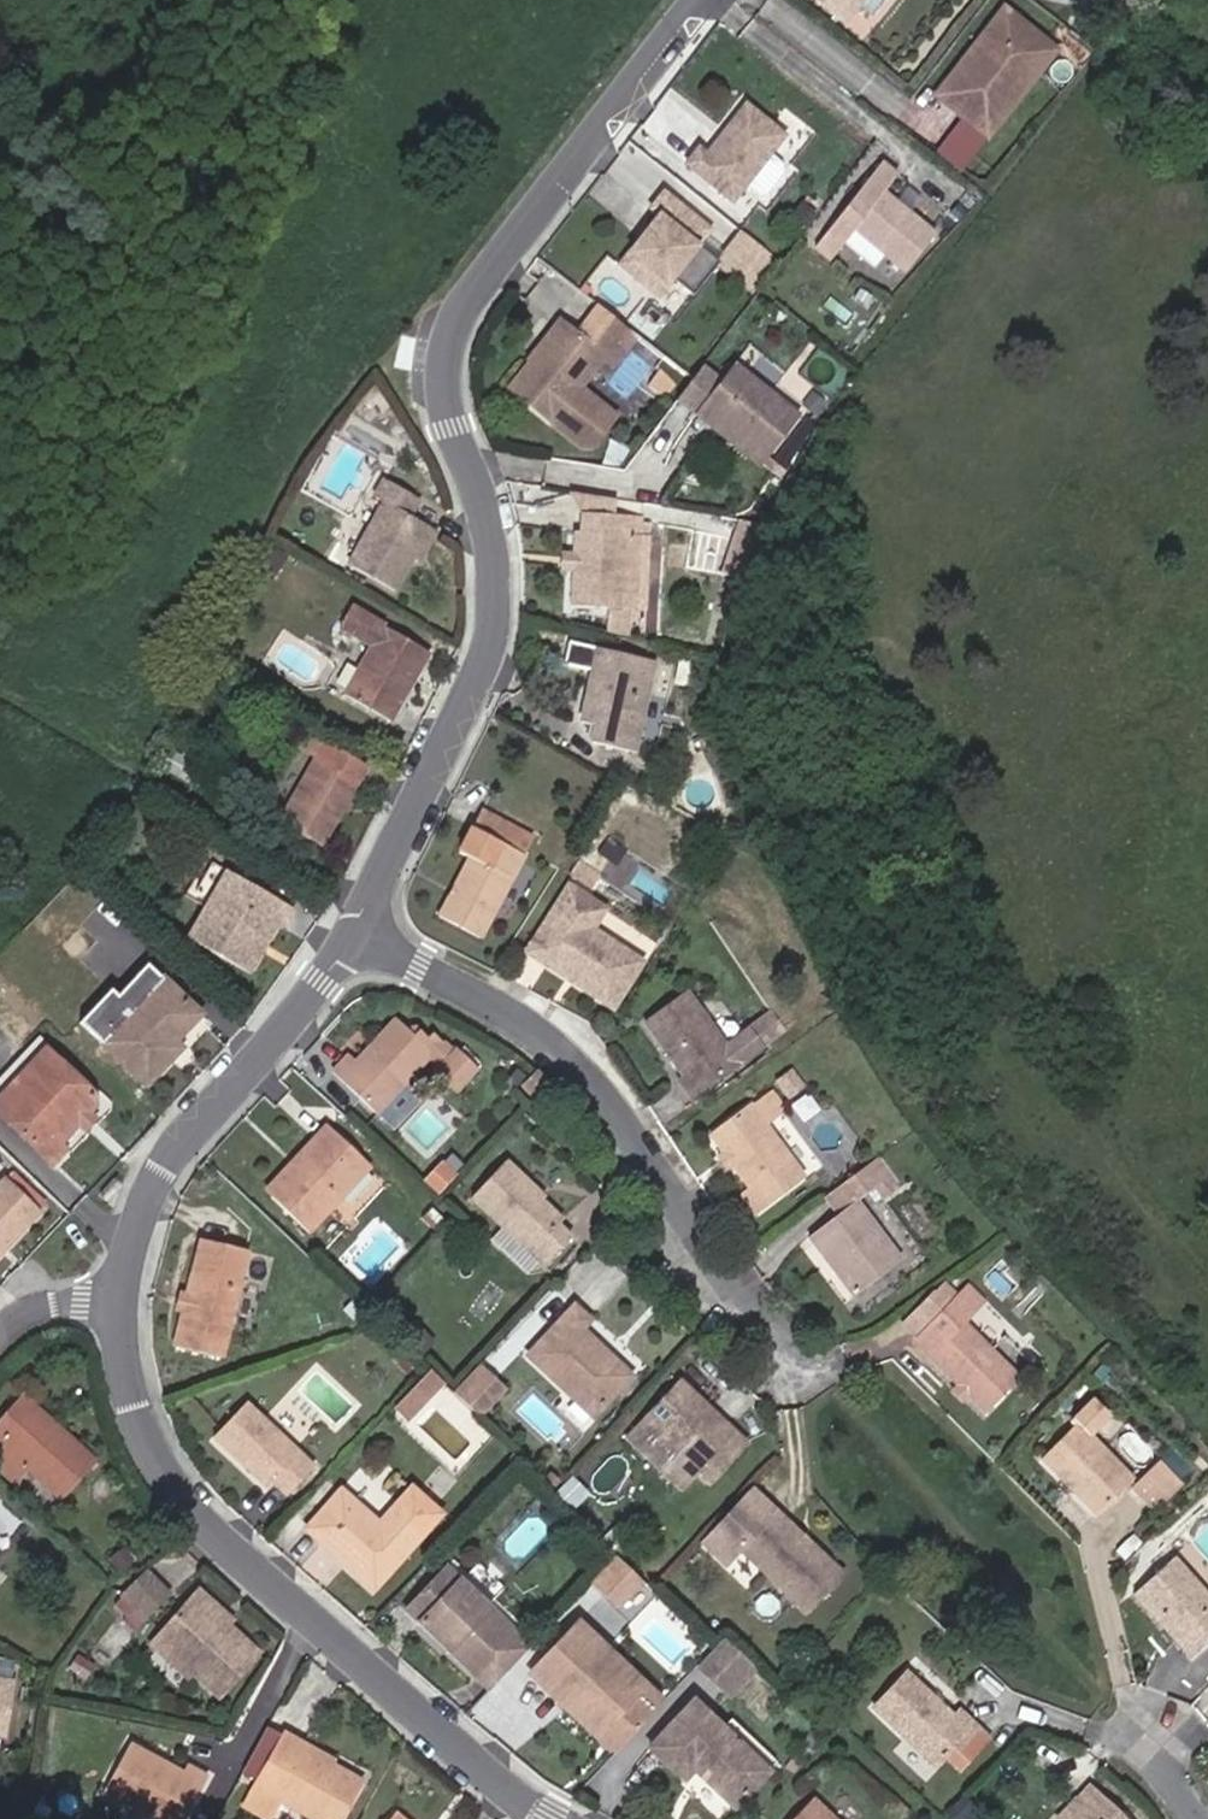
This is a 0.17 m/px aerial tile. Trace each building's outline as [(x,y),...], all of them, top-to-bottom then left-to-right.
[(881,0),(819,0),(842,19),(855,2),(870,14),(881,0)] [(1017,67),(1025,72),(1046,45),(1003,12),(938,99),(981,131),(1019,79),(1012,74),(1017,67)] [(981,131),(991,138),(1057,53),(1046,45),(1025,72),(1017,67),(1012,74),(1019,79),(981,131)] [(766,190),(783,169),(781,160),(769,152),(782,134),(744,105),(706,153),(698,148),(686,163),(731,198),(744,181),(756,191),(766,190)] [(896,175),(879,162),(813,245),(829,257),(842,241),(873,265),(883,252),(904,270),(934,233),(908,212),(899,205),(896,203),(882,191),(896,175)] [(716,261),(695,244),(708,226),(663,190),(650,207),(657,213),(642,231),(646,234),(641,240),(637,237),(617,261),(656,294),(672,275),(692,291),(716,261)] [(914,204),(903,194),(896,203),(899,205),(908,212),(914,204)] [(778,259),(741,230),(716,261),(754,291),(778,259)] [(590,300),(594,295),(589,291),(586,296),(590,300)] [(579,337),(568,328),(540,366),(533,361),(514,387),(553,417),(589,442),(599,442),(613,423),(594,409),(601,399),(583,386),(606,355),(611,360),(620,347),(611,340),(623,325),(601,308),(579,337)] [(533,361),(540,366),(568,328),(560,322),(531,359),(533,361)] [(680,401),(715,427),(720,419),(771,459),(803,417),(733,365),(721,380),(705,368),(680,401)] [(650,386),(667,398),(679,382),(663,369),(650,386)] [(804,405),(815,413),(825,399),(814,391),(804,405)] [(613,423),(620,414),(601,399),(594,409),(613,423)] [(777,463),(771,459),(720,419),(715,427),(742,448),(785,481),(790,474),(777,463)] [(796,438),(805,445),(818,427),(808,421),(796,438)] [(777,463),(790,474),(805,445),(795,439),(777,463)] [(625,467),(629,462),(609,449),(599,466),(620,469),(622,467),(625,467)] [(348,564),(393,590),(430,526),(409,515),(419,498),(383,479),(370,504),(378,509),(348,564)] [(620,516),(612,498),(574,492),(584,512),(620,516)] [(571,571),(567,607),(602,610),(633,613),(643,614),(651,524),(639,523),(639,518),(620,516),(584,512),(582,532),(575,532),(573,559),(571,571)] [(256,560),(276,571),(286,555),(265,545),(256,560)] [(571,571),(573,559),(555,557),(554,569),(571,571)] [(276,571),(256,560),(251,569),(272,580),(276,571)] [(344,696),(389,720),(427,651),(348,608),(337,627),(372,646),(344,696)] [(632,623),(633,614),(616,612),(602,611),(601,620),(632,623)] [(632,636),(632,623),(601,620),(600,630),(632,636)] [(590,740),(634,749),(652,665),(595,654),(588,689),(593,690),(592,699),(586,698),(582,720),(594,722),(590,740)] [(281,822),(320,844),(364,765),(324,743),(281,822)] [(176,773),(188,779),(193,770),(181,764),(176,773)] [(437,915),(480,940),(533,839),(478,809),(456,852),(466,857),(437,915)] [(277,922),(280,923),(291,905),(226,868),(187,935),(248,970),(277,922)] [(614,1005),(644,957),(595,925),(608,905),(572,881),(533,945),(555,960),(552,964),(614,1005)] [(552,964),(555,960),(533,945),(530,949),(552,964)] [(119,996),(135,1011),(165,977),(149,963),(119,996)] [(202,1012),(165,977),(135,1011),(119,996),(112,989),(82,1020),(149,1084),(173,1056),(166,1051),(173,1043),(202,1012)] [(674,1083),(686,1097),(779,1021),(769,1009),(722,1046),(682,994),(640,1026),(680,1078),(674,1083)] [(352,1055),(335,1072),(377,1112),(382,1117),(383,1117),(435,1062),(447,1074),(443,1077),(462,1095),(482,1074),(463,1056),(459,1061),(437,1039),(434,1043),(419,1029),(414,1028),(411,1031),(399,1019),(358,1060),(352,1055)] [(166,1051),(173,1056),(180,1049),(173,1043),(166,1051)] [(96,1100),(94,1092),(49,1048),(0,1098),(0,1110),(53,1162),(68,1146),(62,1140),(80,1120),(74,1115),(82,1106),(89,1111),(95,1105),(96,1100)] [(335,1072),(333,1074),(380,1119),(382,1117),(377,1112),(335,1072)] [(536,1100),(550,1085),(535,1072),(522,1087),(536,1100)] [(805,1092),(795,1078),(780,1088),(790,1103),(805,1092)] [(768,1096),(710,1138),(722,1156),(731,1158),(730,1167),(749,1193),(740,1198),(754,1218),(801,1184),(762,1128),(781,1114),(768,1096)] [(88,1127),(96,1118),(89,1111),(82,1106),(74,1115),(80,1120),(88,1127)] [(276,1197),(309,1229),(371,1164),(329,1125),(316,1140),(323,1147),(276,1197)] [(724,1171),(730,1167),(731,1158),(722,1156),(717,1160),(724,1171)] [(451,1178),(455,1173),(446,1165),(441,1170),(451,1178)] [(565,1223),(538,1199),(542,1195),(509,1165),(476,1201),(549,1270),(575,1243),(560,1230),(565,1223)] [(430,1182),(440,1190),(451,1178),(441,1170),(430,1182)] [(39,1210),(6,1181),(0,1187),(0,1251),(39,1210)] [(856,1297),(899,1266),(856,1207),(813,1239),(829,1261),(832,1259),(841,1270),(838,1273),(856,1297)] [(441,1223),(429,1211),(424,1216),(437,1227),(441,1223)] [(175,1343),(223,1356),(247,1247),(203,1237),(189,1290),(183,1313),(175,1343)] [(935,1294),(904,1325),(918,1339),(914,1343),(960,1390),(967,1399),(984,1415),(1019,1381),(964,1326),(980,1310),(966,1296),(964,1294),(961,1298),(948,1285),(940,1293),(935,1294)] [(176,1311),(183,1313),(189,1290),(181,1289),(176,1311)] [(980,1310),(988,1303),(974,1289),(966,1296),(980,1310)] [(596,1420),(634,1378),(619,1364),(612,1365),(606,1358),(606,1352),(587,1333),(594,1324),(579,1310),(532,1359),(596,1420)] [(462,1402),(483,1378),(473,1368),(450,1391),(462,1402)] [(428,1389),(438,1379),(428,1371),(418,1382),(428,1389)] [(473,1412),(493,1390),(483,1378),(462,1402),(473,1412)] [(409,1409),(428,1389),(418,1382),(400,1401),(409,1409)] [(749,1447),(683,1386),(649,1423),(687,1459),(670,1477),(686,1492),(703,1474),(715,1484),(749,1447)] [(961,1404),(967,1399),(960,1390),(953,1397),(961,1404)] [(4,1435),(31,1406),(64,1436),(67,1432),(27,1396),(0,1425),(0,1431),(4,1435)] [(1096,1517),(1132,1481),(1090,1438),(1109,1417),(1091,1400),(1071,1422),(1077,1427),(1041,1463),(1064,1486),(1073,1494),(1096,1517)] [(288,1494),(314,1466),(247,1403),(216,1436),(267,1485),(272,1480),(288,1494)] [(96,1458),(67,1432),(64,1436),(31,1406),(4,1435),(0,1431),(0,1466),(14,1478),(27,1464),(62,1496),(96,1458)] [(687,1459),(649,1423),(631,1441),(670,1477),(687,1459)] [(1180,1482),(1186,1477),(1166,1456),(1160,1463),(1180,1482)] [(1151,1511),(1180,1482),(1160,1463),(1131,1491),(1151,1511)] [(747,1486),(740,1494),(765,1518),(801,1551),(807,1543),(773,1509),(747,1486)] [(1066,1500),(1073,1494),(1064,1486),(1058,1492),(1066,1500)] [(413,1487),(381,1524),(343,1490),(308,1529),(376,1590),(443,1513),(413,1487)] [(740,1494),(693,1545),(718,1569),(737,1548),(801,1608),(837,1570),(807,1543),(801,1551),(765,1518),(740,1494)] [(458,1560),(442,1545),(427,1560),(443,1575),(408,1613),(445,1648),(453,1640),(459,1645),(450,1654),(477,1679),(522,1633),(453,1566),(458,1560)] [(1174,1555),(1132,1595),(1189,1659),(1207,1641),(1207,1592),(1174,1555)] [(607,1596),(626,1574),(611,1560),(591,1581),(607,1596)] [(173,1593),(147,1571),(120,1602),(147,1624),(173,1593)] [(617,1605),(636,1584),(626,1574),(607,1596),(617,1605)] [(218,1696),(259,1650),(232,1626),(222,1617),(226,1611),(200,1589),(156,1638),(183,1662),(218,1696)] [(232,1626),(236,1621),(226,1611),(222,1617),(232,1626)] [(663,1702),(579,1622),(531,1674),(559,1703),(570,1688),(576,1693),(573,1696),(604,1728),(594,1738),(614,1756),(663,1702)] [(489,1691),(529,1648),(533,1644),(522,1633),(477,1679),(489,1691)] [(177,1669),(183,1662),(156,1638),(150,1644),(177,1669)] [(723,1638),(698,1665),(730,1695),(755,1668),(723,1638)] [(783,1683),(795,1670),(786,1662),(775,1675),(783,1683)] [(960,1713),(955,1719),(908,1676),(877,1710),(938,1766),(943,1760),(958,1773),(987,1740),(973,1728),(975,1726),(960,1713)] [(9,1734),(15,1682),(0,1680),(0,1732),(9,1734)] [(594,1738),(604,1728),(573,1696),(576,1693),(570,1688),(559,1703),(594,1738)] [(733,1808),(769,1772),(722,1729),(694,1702),(649,1749),(682,1782),(697,1766),(705,1773),(701,1778),(733,1808)] [(769,1772),(780,1761),(733,1717),(722,1729),(769,1772)] [(284,1732),(244,1803),(257,1812),(264,1799),(273,1804),(277,1797),(317,1818),(342,1818),(363,1781),(304,1748),(307,1745),(284,1732)] [(149,1818),(184,1818),(207,1779),(186,1768),(178,1782),(154,1768),(157,1763),(127,1746),(102,1791),(149,1818)] [(1091,1786),(1076,1803),(1084,1809),(1075,1818),(1126,1818),(1091,1786)] [(810,1801),(793,1818),(828,1818),(810,1801)] [(1084,1809),(1076,1803),(1060,1818),(1075,1818),(1084,1809)] [(274,1816),(280,1818),(306,1818),(281,1805),(274,1816)]
